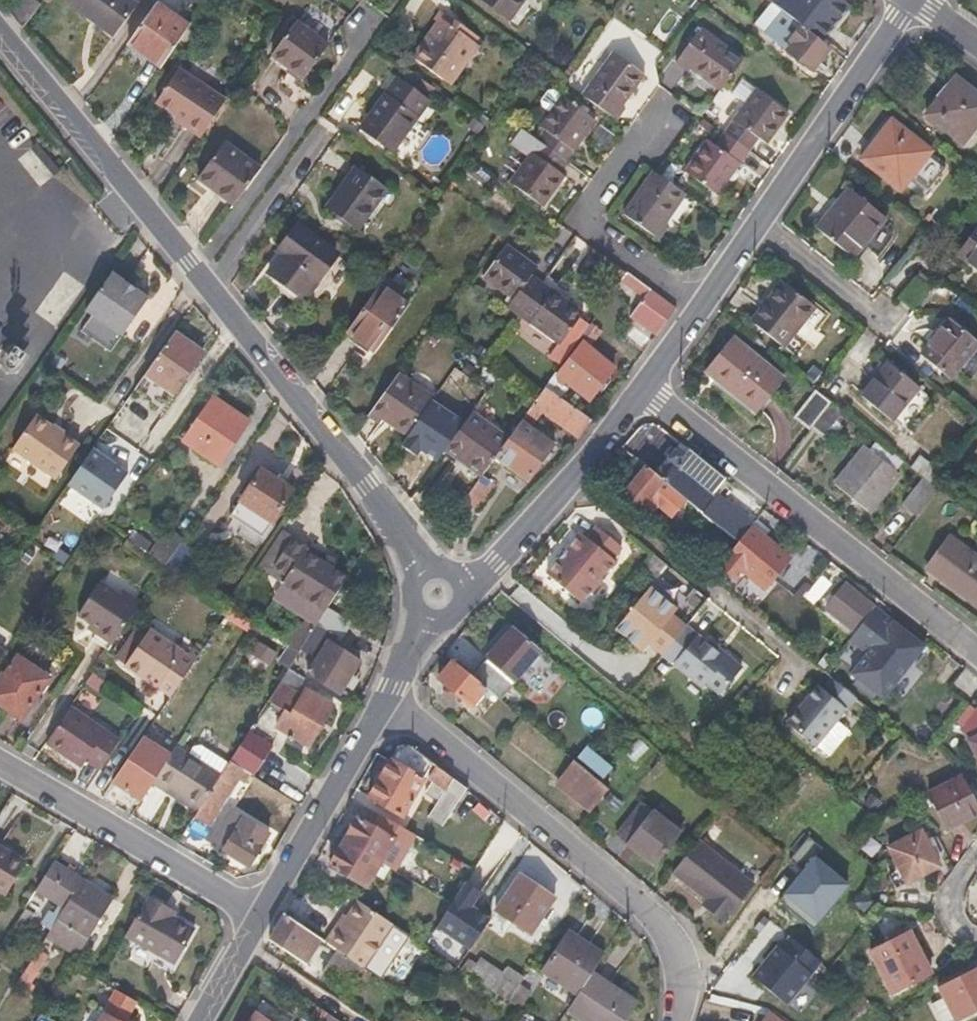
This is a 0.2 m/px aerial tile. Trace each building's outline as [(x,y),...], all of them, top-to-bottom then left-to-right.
[(41,4),(35,0),(23,0),(11,15),(23,29),(41,4)] [(102,0),(63,0),(88,19),(93,13),(102,0)] [(137,4),(132,0),(102,0),(93,13),(88,19),(113,36),(137,4)] [(525,0),(489,0),(513,16),(525,0)] [(810,0),(769,0),(782,10),(821,42),(848,6),(840,0),(812,0),(811,1),(810,0)] [(161,67),(188,27),(156,6),(128,45),(161,67)] [(829,48),(821,42),(782,10),(764,34),(812,71),(829,48)] [(452,83),(480,44),(437,15),(411,53),(452,83)] [(301,78),(325,45),(296,24),(271,57),(301,78)] [(720,89),(743,59),(699,26),(673,60),(688,70),(690,67),(720,89)] [(624,103),(646,72),(615,50),(584,92),(619,119),(628,106),(624,103)] [(199,141),(225,103),(178,71),(156,105),(183,123),(180,127),(199,141)] [(394,149),(430,98),(395,74),(358,125),(394,149)] [(766,144),(788,113),(755,88),(742,79),(732,94),(744,103),(723,131),(748,149),(756,138),(766,144)] [(976,126),(976,95),(956,79),(927,116),(963,144),(976,126)] [(594,120),(563,98),(554,91),(548,91),(541,101),(542,106),(552,112),(541,126),(549,132),(541,142),(565,159),(594,120)] [(899,191),(931,150),(898,125),(883,142),(878,138),(860,160),(899,191)] [(717,191),(748,149),(723,131),(714,143),(705,137),(683,167),(717,191)] [(541,206),(564,176),(557,171),(565,159),(541,142),(510,184),(541,206)] [(236,199),(258,168),(222,143),(197,179),(216,192),(220,187),(236,199)] [(358,229),(388,188),(355,165),(326,208),(358,229)] [(658,220),(681,188),(654,168),(621,213),(653,235),(662,224),(658,220)] [(850,256),(883,215),(846,187),(813,227),(850,256)] [(305,298),(336,252),(298,226),(286,243),(290,245),(271,274),(305,298)] [(960,256),(976,269),(976,231),(960,256)] [(540,283),(529,275),(535,268),(506,247),(483,279),(512,300),(506,308),(517,316),(540,283)] [(656,335),(676,308),(626,271),(620,279),(644,296),(629,315),(656,335)] [(123,337),(149,299),(113,273),(85,311),(123,337)] [(780,344),(812,305),(779,278),(747,317),(780,344)] [(557,344),(580,313),(540,283),(517,316),(557,344)] [(371,357),(409,304),(379,284),(342,338),(371,357)] [(947,377),(976,341),(947,318),(918,354),(947,377)] [(588,401),(614,367),(587,347),(599,331),(589,323),(577,340),(581,343),(557,377),(588,401)] [(174,394),(203,354),(175,334),(146,375),(174,394)] [(754,407),(780,376),(730,336),(701,370),(727,391),(730,388),(754,407)] [(896,427),(925,391),(888,361),(859,396),(896,427)] [(484,389),(472,380),(454,368),(442,384),(449,388),(453,383),(477,399),(484,389)] [(409,435),(432,399),(398,375),(369,416),(382,425),(387,420),(409,435)] [(566,390),(549,378),(543,385),(560,397),(566,390)] [(527,478),(552,443),(538,433),(549,417),(578,438),(591,420),(560,397),(543,385),(503,439),(493,454),(527,478)] [(809,424),(828,400),(811,386),(791,415),(807,426),(809,424)] [(216,464),(246,422),(212,398),(182,440),(216,464)] [(821,434),(840,409),(828,400),(809,424),(821,434)] [(55,478),(80,444),(37,413),(12,448),(55,478)] [(493,454),(503,439),(467,414),(440,454),(453,463),(457,458),(479,473),(487,461),(493,454)] [(864,509),(893,472),(858,444),(828,482),(864,509)] [(132,473),(96,449),(71,485),(108,510),(132,473)] [(714,495),(725,480),(689,451),(665,481),(741,543),(752,529),(753,526),(714,495)] [(665,481),(637,459),(626,473),(636,481),(625,495),(642,509),(665,481)] [(468,506),(496,468),(487,461),(479,473),(460,499),(468,506)] [(273,521),(295,490),(261,468),(241,498),(273,521)] [(913,514),(933,486),(919,474),(898,502),(913,514)] [(182,542),(185,538),(168,527),(150,552),(169,564),(182,542)] [(278,566),(298,535),(285,527),(266,557),(278,566)] [(768,588),(791,559),(752,529),(741,543),(721,568),(737,580),(745,571),(768,588)] [(585,536),(566,561),(551,577),(587,607),(621,565),(617,561),(627,550),(601,530),(592,540),(585,536)] [(328,608),(350,574),(315,552),(317,548),(298,535),(278,566),(291,574),(287,581),(328,608)] [(944,536),(921,567),(976,608),(976,561),(944,536)] [(182,573),(197,553),(182,542),(169,564),(182,573)] [(177,584),(184,574),(182,573),(169,564),(157,580),(165,586),(177,584)] [(821,598),(828,591),(817,581),(803,599),(827,617),(834,608),(821,598)] [(78,614),(91,623),(88,627),(113,644),(138,608),(142,602),(125,590),(121,596),(100,582),(78,614)] [(691,630),(678,620),(683,613),(655,591),(645,604),(641,601),(628,616),(632,618),(621,632),(647,655),(651,649),(654,647),(668,659),(691,630)] [(856,634),(875,611),(857,596),(839,620),(856,634)] [(340,639),(351,623),(328,608),(299,653),(289,668),(288,670),(297,675),(326,631),(340,639)] [(887,700),(927,646),(877,608),(875,611),(856,634),(851,641),(870,654),(854,676),(887,700)] [(128,661),(142,670),(174,692),(204,647),(196,641),(188,652),(151,627),(128,661)] [(499,699),(540,651),(514,628),(472,677),(485,687),(499,699)] [(725,659),(691,630),(668,659),(707,692),(710,688),(724,699),(746,672),(727,656),(725,659)] [(270,663),(278,651),(262,641),(254,652),(270,663)] [(338,693),(358,661),(328,642),(307,675),(338,693)] [(289,668),(299,653),(290,647),(280,662),(289,668)] [(51,678),(20,655),(0,684),(0,702),(23,719),(51,678)] [(485,687),(472,677),(452,660),(438,678),(471,704),(485,687)] [(818,747),(858,699),(835,679),(826,691),(820,687),(789,725),(818,747)] [(306,744),(332,704),(312,692),(306,700),(280,684),(268,702),(282,711),(274,724),(306,744)] [(77,763),(103,726),(72,705),(46,742),(77,763)] [(595,732),(604,716),(588,707),(578,722),(595,732)] [(99,768),(120,738),(103,726),(77,763),(81,766),(85,759),(99,768)] [(262,766),(273,748),(249,732),(237,750),(262,766)] [(152,787),(173,754),(144,735),(113,781),(142,802),(152,787)] [(969,742),(976,758),(976,738),(969,742)] [(466,788),(438,766),(408,744),(396,749),(368,799),(400,817),(424,777),(443,790),(427,815),(442,824),(466,788)] [(193,748),(190,754),(177,747),(173,754),(152,787),(196,814),(199,810),(221,775),(227,765),(200,748),(193,748)] [(262,766),(237,750),(230,761),(250,773),(255,777),(262,766)] [(208,826),(237,780),(243,784),(250,773),(230,761),(227,765),(221,775),(199,810),(196,814),(194,818),(208,826)] [(608,790),(575,763),(558,785),(578,801),(577,802),(590,812),(608,790)] [(963,782),(932,796),(948,829),(976,815),(976,812),(963,782)] [(682,832),(642,800),(633,811),(673,842),(682,832)] [(251,867),(270,835),(231,811),(212,842),(251,867)] [(385,853),(393,840),(388,838),(396,826),(373,811),(365,824),(357,819),(344,843),(390,869),(395,859),(385,853)] [(616,832),(629,844),(640,852),(655,865),(673,842),(633,811),(616,832)] [(939,869),(922,833),(891,848),(907,883),(939,869)] [(752,885),(697,839),(686,852),(743,897),(752,885)] [(390,869),(344,843),(330,868),(365,887),(373,874),(383,879),(390,869)] [(27,861),(0,844),(0,890),(7,894),(27,861)] [(720,924),(743,897),(686,852),(671,870),(705,899),(699,906),(720,924)] [(408,879),(416,866),(405,859),(397,873),(408,879)] [(47,938),(83,880),(54,861),(36,889),(62,905),(55,916),(51,914),(36,939),(44,943),(47,938)] [(397,897),(408,879),(397,873),(385,890),(397,897)] [(532,934),(554,898),(521,877),(498,912),(532,934)] [(77,953),(113,898),(83,880),(47,938),(72,954),(77,953)] [(480,894),(464,883),(435,927),(469,949),(489,921),(471,907),(480,894)] [(167,973),(172,963),(175,964),(194,932),(171,918),(176,912),(148,896),(126,937),(156,954),(151,963),(167,973)] [(23,931),(41,905),(31,898),(13,926),(23,931)] [(366,969),(394,924),(358,901),(340,930),(337,928),(327,944),(337,950),(363,967),(366,969)] [(303,962),(319,939),(284,915),(270,941),(303,962)] [(930,969),(911,928),(874,946),(893,986),(930,969)] [(594,973),(605,954),(569,932),(543,971),(579,995),(594,973)] [(819,957),(791,935),(781,947),(778,944),(754,976),(785,1001),(819,957)] [(41,967),(48,956),(39,950),(32,961),(41,967)] [(347,991),(363,967),(337,950),(321,974),(347,991)] [(506,998),(518,980),(504,970),(502,973),(478,957),(468,973),(506,998)] [(33,992),(41,979),(36,975),(41,967),(32,961),(18,983),(33,992)] [(938,984),(955,1018),(976,1008),(976,965),(938,984)] [(638,1003),(594,973),(579,995),(570,1009),(589,1020),(627,1020),(638,1003)] [(120,1019),(133,998),(115,988),(96,1020),(123,1020),(120,1019)] [(327,1012),(320,1007),(313,1018),(318,1020),(321,1020),(327,1012)] [(255,1010),(247,1020),(270,1020),(255,1010)] [(335,1017),(327,1012),(321,1020),(333,1020),(335,1017)] [(769,1013),(763,1020),(781,1020),(769,1013)]
